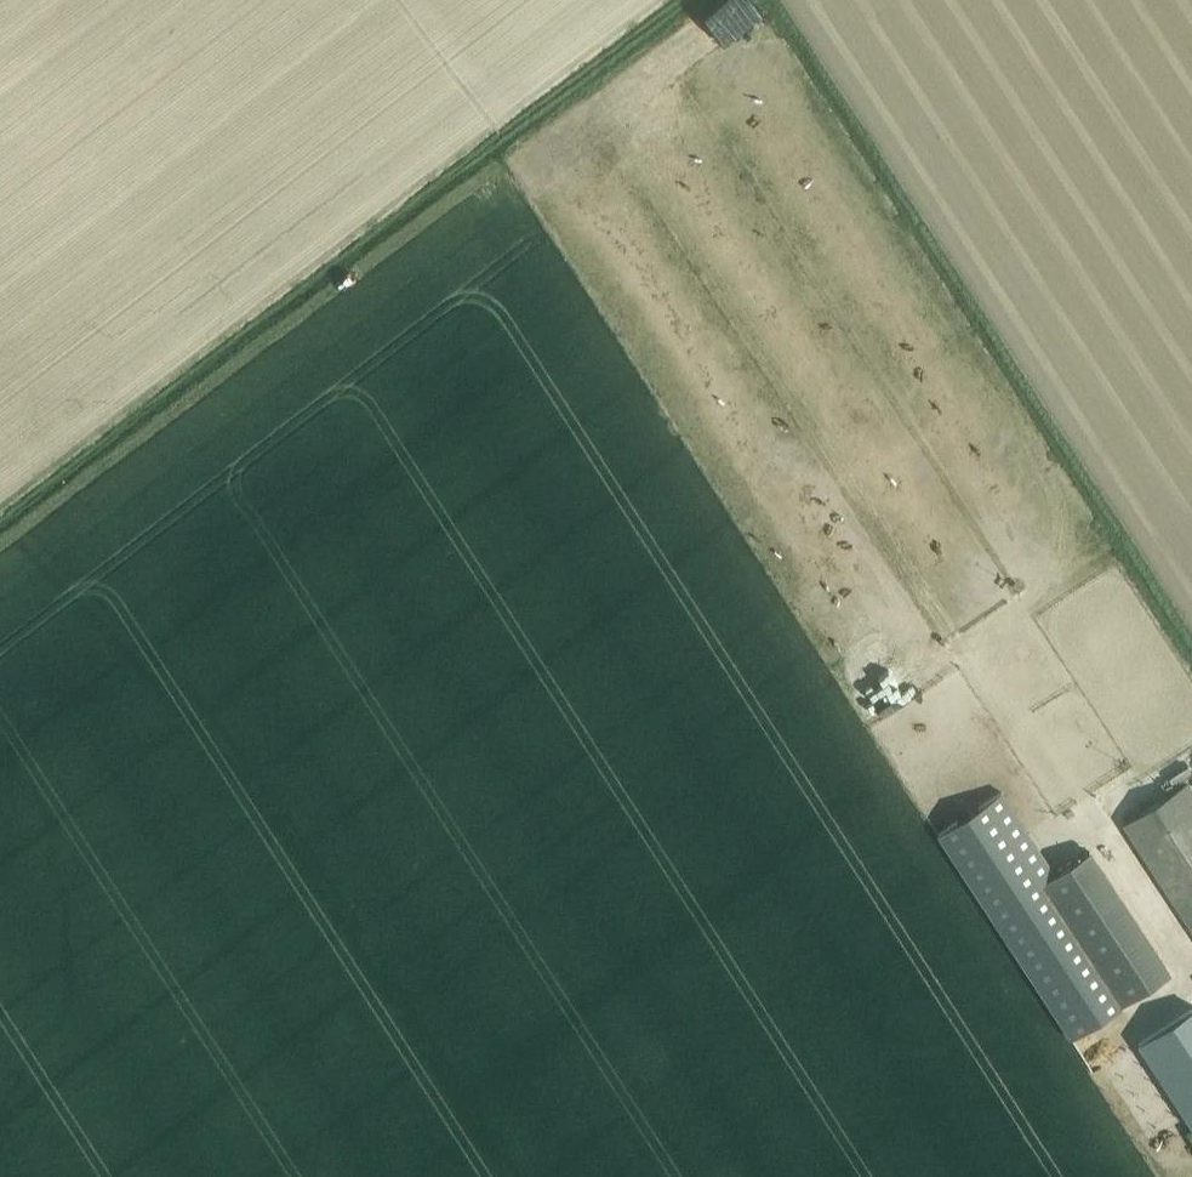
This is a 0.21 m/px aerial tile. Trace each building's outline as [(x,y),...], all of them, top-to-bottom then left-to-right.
[(1187,788),(1125,828),(1134,843),(1191,930),(1191,795),(1187,788)] [(986,800),(937,832),(1071,1037),(1121,1004),(1118,1001),(1041,881),(1039,882),(986,800)] [(1171,968),(1090,847),(1041,879),(1122,1000),(1171,968)] [(1138,1041),(1191,1125),(1191,1006),(1138,1041)]
